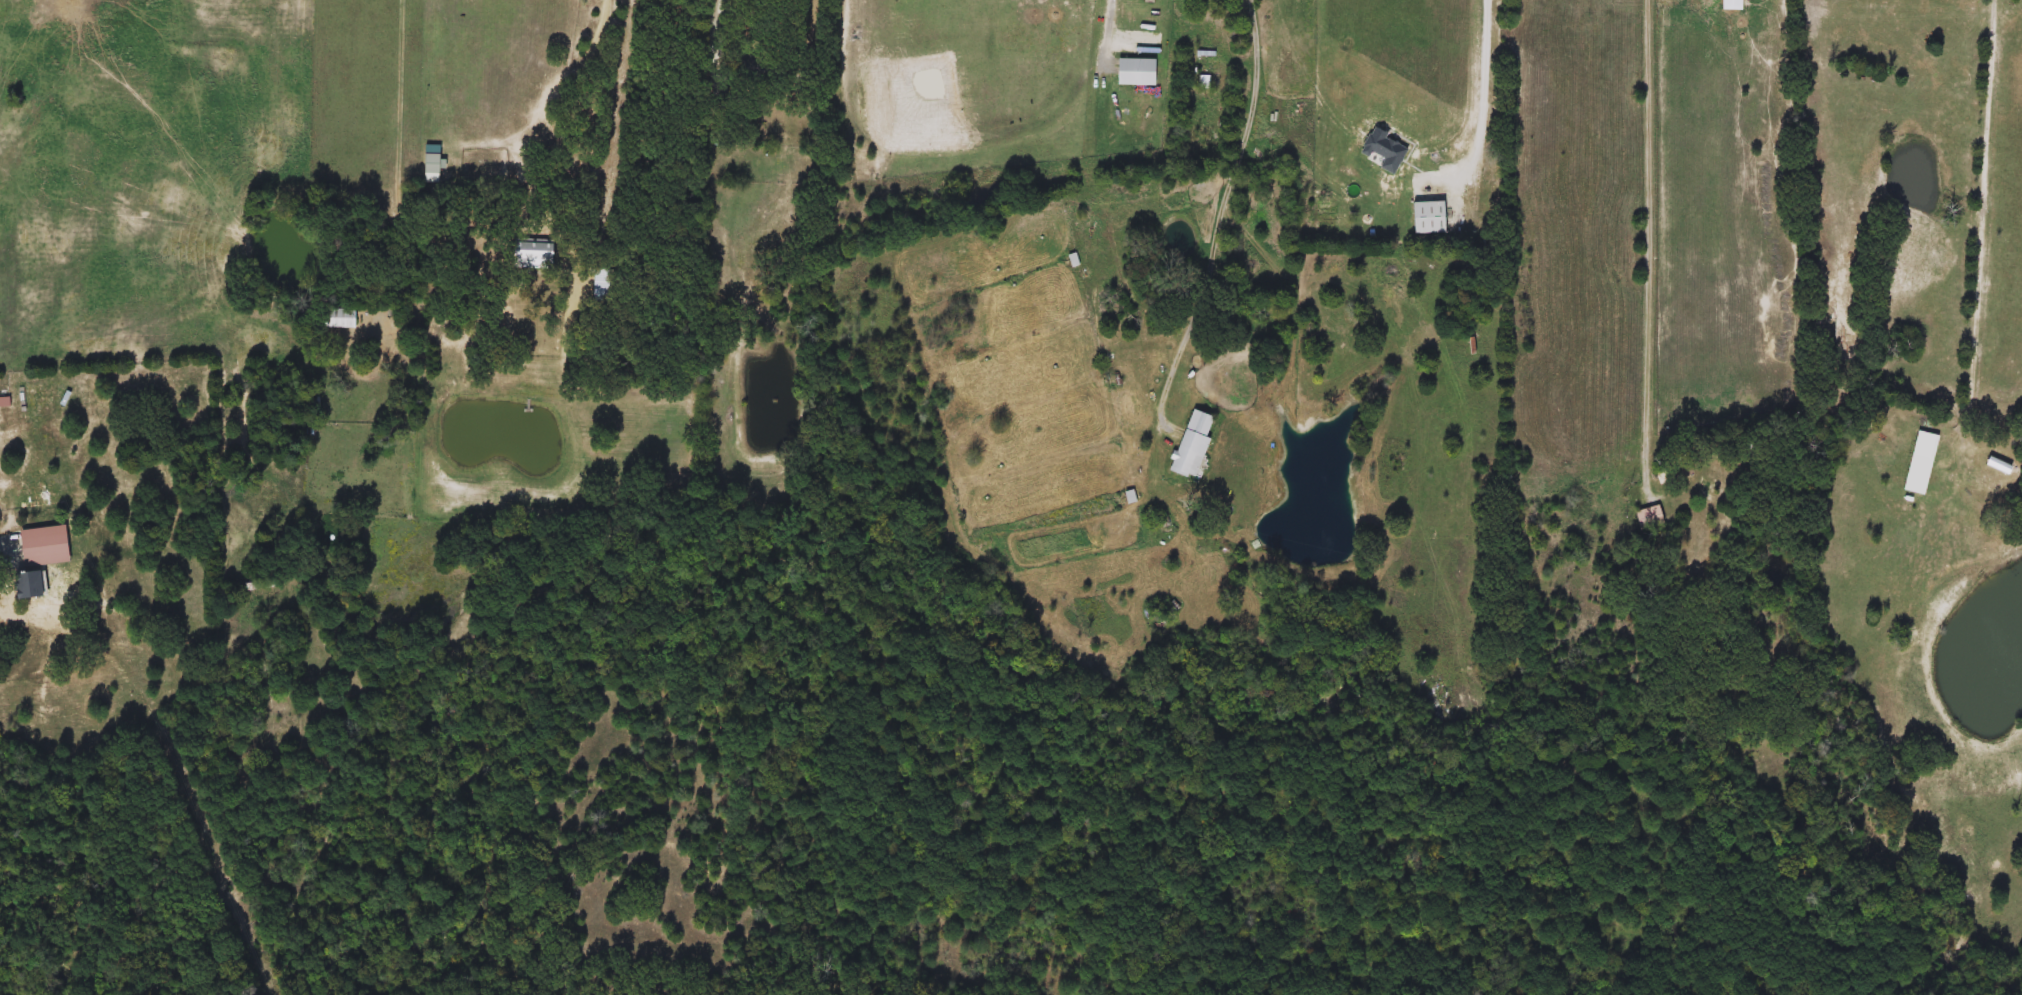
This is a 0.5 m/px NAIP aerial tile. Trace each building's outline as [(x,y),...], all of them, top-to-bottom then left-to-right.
[(1116,85),(1116,59),(1153,59),(1153,85),(1116,85)] [(440,144),(440,182),(424,182),(424,144),(440,144)] [(1412,202),(1446,202),(1446,233),(1412,233),(1412,202)] [(510,240),(549,240),(549,268),(510,268),(510,240)] [(610,268),(610,300),(590,300),(590,268),(610,268)] [(322,328),(322,308),(356,308),(356,328),(322,328)] [(1216,418),(1193,480),(1170,471),(1192,409),(1216,418)] [(1639,528),(1637,509),(1659,507),(1661,526),(1639,528)] [(12,566),(12,550),(27,550),(27,566),(12,566)] [(15,598),(15,571),(40,571),(40,598),(15,598)]
